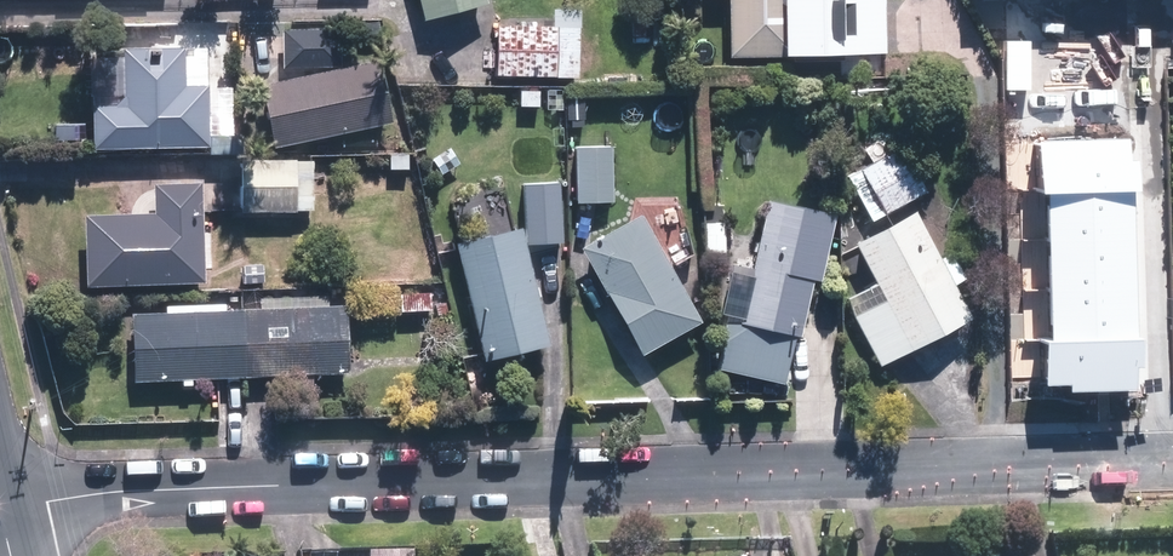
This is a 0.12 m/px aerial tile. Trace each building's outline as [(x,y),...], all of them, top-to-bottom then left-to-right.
[(431,17),(489,0),(426,0),(431,17)] [(736,51),(795,49),(794,0),(735,0),(736,51)] [(840,14),(841,53),(894,52),(893,13),(840,14)] [(501,25),(499,73),(580,75),(581,27),(501,25)] [(286,31),(287,65),(342,63),(341,29),(286,31)] [(98,105),(99,144),(211,142),(210,84),(187,84),(186,47),(128,48),(129,104),(98,105)] [(267,83),(279,143),(393,120),(380,59),(267,83)] [(1044,193),(1049,193),(1135,190),(1134,141),(1042,143),(1044,193)] [(611,146),(581,147),(583,197),(613,196),(611,146)] [(874,218),(927,189),(904,147),(851,175),(874,218)] [(245,162),(246,208),(314,208),(314,161),(245,162)] [(90,214),(92,283),(207,279),(204,180),(161,181),(162,211),(90,214)] [(1049,193),(1051,240),(1137,237),(1135,190),(1049,193)] [(835,212),(772,198),(746,315),(733,313),(722,366),(787,380),(797,331),(803,332),(815,275),(821,276),(835,212)] [(973,315),(917,209),(859,239),(888,296),(856,313),(882,362),(973,315)] [(645,212),(586,244),(644,349),(703,317),(645,212)] [(521,226),(461,241),(490,354),(549,339),(521,226)] [(1051,240),(1053,290),(1139,287),(1137,237),(1051,240)] [(1053,290),(1055,344),(1141,341),(1139,287),(1053,290)] [(137,315),(139,378),(350,370),(348,306),(137,315)] [(1055,344),(1049,345),(1051,386),(1074,385),(1075,392),(1139,389),(1138,367),(1142,367),(1141,341),(1055,344)]
